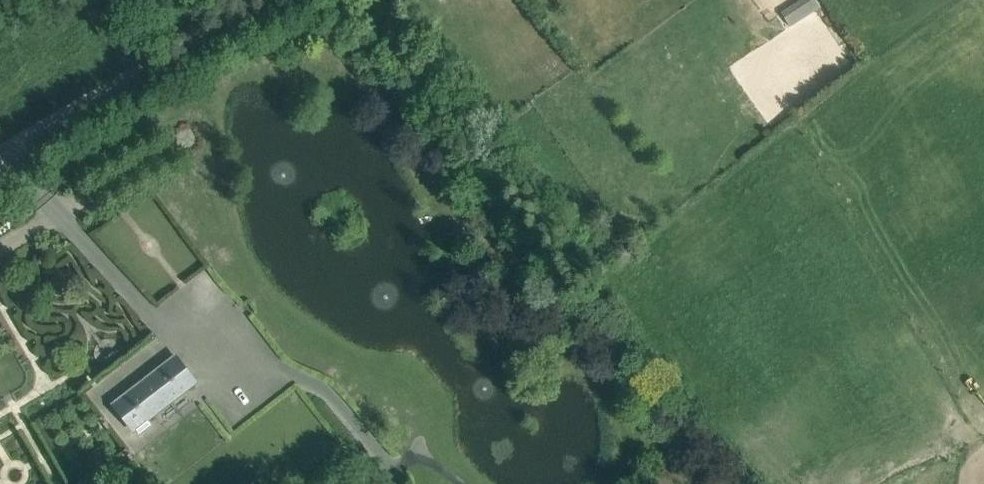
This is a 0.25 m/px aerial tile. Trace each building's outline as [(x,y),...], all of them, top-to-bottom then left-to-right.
[(788,26),(819,6),(815,0),(804,0),(781,15),(788,26)] [(114,403),(113,404),(133,431),(136,429),(139,433),(150,424),(147,420),(196,382),(175,356),(174,356),(177,359),(116,407),(114,403)]
